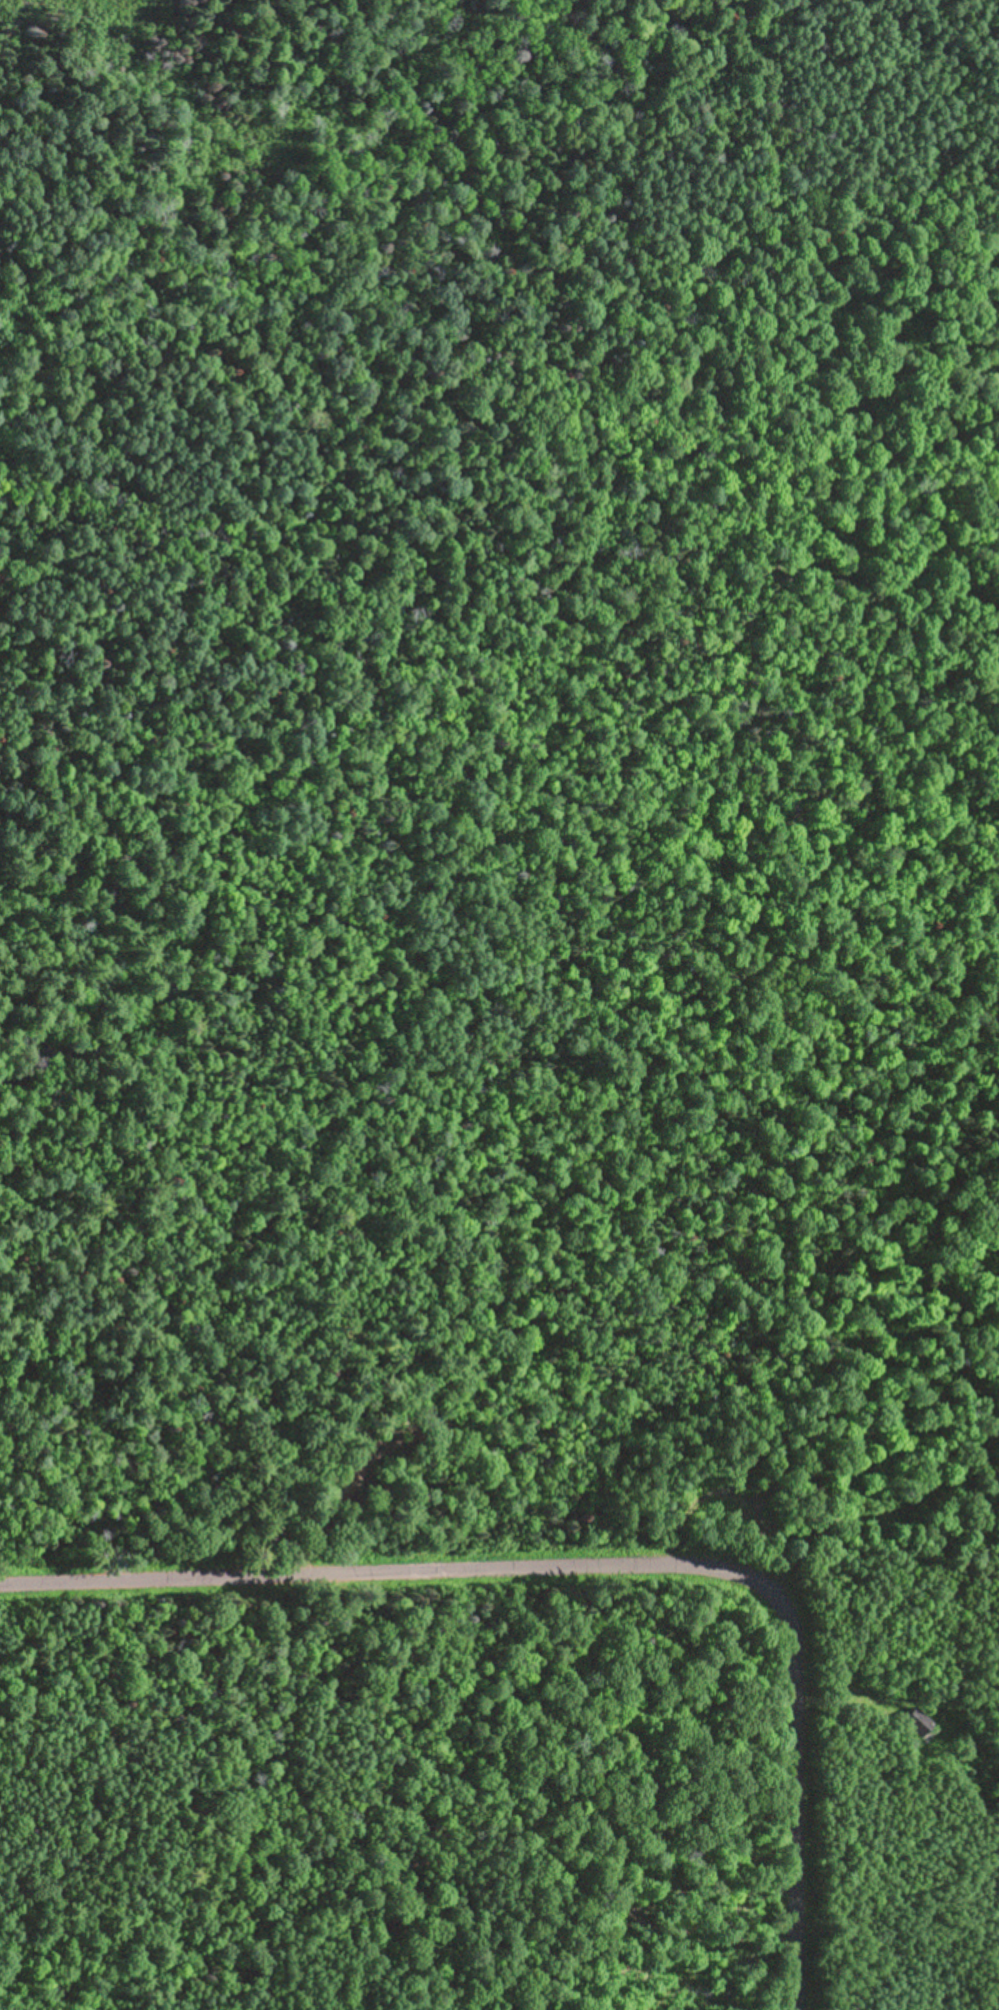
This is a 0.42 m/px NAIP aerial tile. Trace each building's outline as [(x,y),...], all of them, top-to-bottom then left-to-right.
[(902,1720),(918,1737),(933,1723),(916,1705),(902,1720)]
